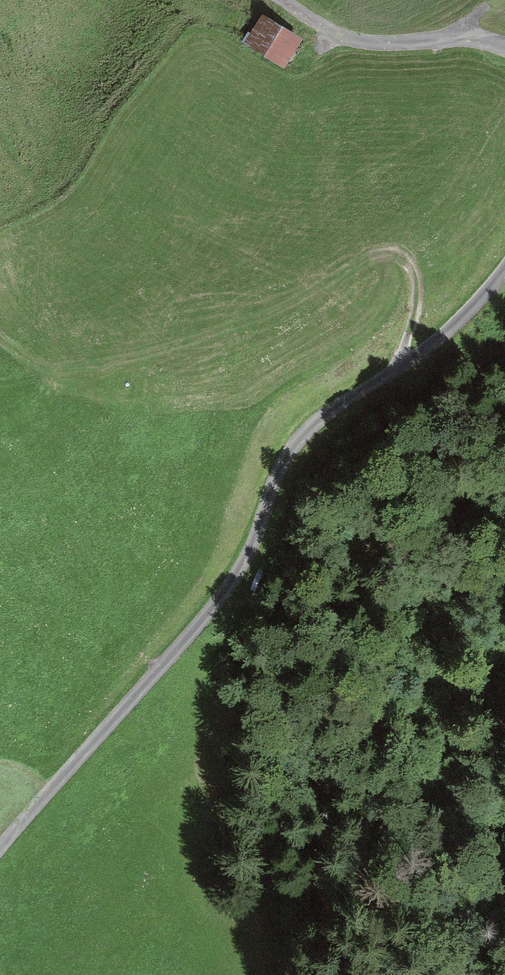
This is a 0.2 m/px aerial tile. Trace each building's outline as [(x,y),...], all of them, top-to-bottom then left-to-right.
[(305,44),(271,23),(254,51),(288,72),(305,44)]
